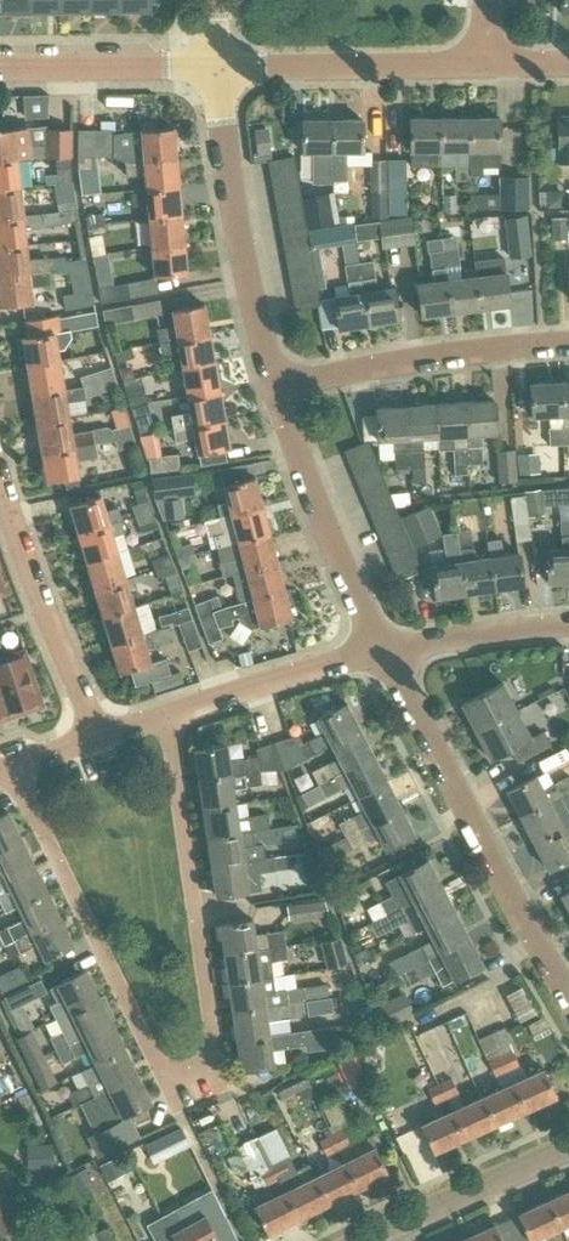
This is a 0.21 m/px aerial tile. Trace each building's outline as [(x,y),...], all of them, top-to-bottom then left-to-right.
[(1,9),(32,9),(31,0),(1,0),(1,9)] [(62,0),(31,0),(32,9),(62,8),(62,0)] [(91,0),(62,0),(62,8),(91,8),(91,0)] [(561,13),(568,13),(568,0),(561,0),(561,13)] [(559,163),(568,163),(568,116),(557,116),(559,163)] [(409,120),(410,164),(410,166),(412,166),(440,165),(440,151),(439,119),(409,120)] [(470,119),(439,119),(440,151),(470,151),(470,119)] [(470,151),(470,165),(470,173),(481,173),(481,167),(499,167),(498,119),(470,119),(470,151)] [(333,181),(332,120),(303,120),(303,153),(313,153),(313,183),(333,183),(333,181)] [(362,120),(332,120),(333,181),(348,181),(348,165),(347,152),(363,152),(362,120)] [(268,125),(255,127),(258,153),(271,152),(268,125)] [(29,127),(0,130),(0,160),(16,158),(32,156),(71,156),(71,129),(47,129),(47,143),(30,143),(29,127)] [(125,162),(125,163),(143,161),(176,158),(173,128),(140,131),(115,133),(114,130),(78,130),(78,156),(110,156),(113,157),(114,157),(125,162)] [(77,169),(92,169),(93,157),(78,157),(77,169)] [(268,162),(271,176),(296,171),(294,157),(268,162)] [(19,187),(16,158),(0,160),(0,189),(19,187)] [(144,174),(146,189),(179,187),(176,158),(143,161),(125,163),(127,176),(144,174)] [(386,194),(386,163),(372,163),(372,194),(386,194)] [(470,173),(470,165),(454,165),(454,181),(470,181),(470,173)] [(58,183),(72,182),(70,167),(56,168),(58,183)] [(271,176),(274,193),(299,188),(296,171),(271,176)] [(500,176),(499,207),(527,207),(527,176),(500,176)] [(0,189),(0,219),(22,216),(19,187),(0,189)] [(146,189),(148,219),(181,215),(179,187),(146,189)] [(274,193),(276,207),(302,202),(301,199),(299,188),(274,193)] [(387,213),(406,213),(406,190),(387,190),(387,213)] [(320,230),(338,226),(332,194),(301,199),(302,202),(302,203),(305,218),(307,232),(320,230)] [(545,194),(546,209),(560,208),(559,194),(545,194)] [(59,213),(77,209),(76,200),(58,204),(59,213)] [(302,203),(302,202),(276,207),(279,222),(305,218),(302,203)] [(45,227),(79,221),(77,209),(59,213),(43,214),(45,227)] [(85,216),(87,226),(105,223),(103,212),(85,216)] [(22,216),(0,219),(0,248),(25,245),(24,229),(45,227),(43,214),(22,216)] [(184,245),(181,215),(148,219),(151,247),(184,245)] [(523,217),(504,219),(508,258),(528,255),(523,217)] [(551,218),(553,240),(568,239),(568,217),(551,218)] [(305,218),(279,222),(282,237),(307,232),(305,218)] [(397,220),(400,246),(415,244),(412,218),(397,220)] [(383,248),(400,246),(397,220),(380,222),(383,248)] [(105,223),(87,226),(89,237),(107,233),(105,223)] [(307,232),(310,247),(311,253),(324,251),(320,230),(307,232)] [(282,237),(284,252),(310,247),(307,232),(282,237)] [(88,269),(86,257),(67,261),(49,259),(48,257),(27,260),(25,245),(0,248),(0,277),(26,274),(50,273),(69,273),(70,273),(88,269)] [(184,245),(151,247),(154,277),(187,274),(184,245)] [(310,247),(284,252),(287,267),(313,263),(311,253),(310,247)] [(444,253),(446,268),(460,266),(458,251),(444,253)] [(446,268),(444,253),(430,254),(434,282),(417,284),(421,316),(451,312),(447,280),(446,268)] [(475,276),(479,309),(509,305),(503,257),(473,261),(475,276)] [(359,263),(362,280),(364,292),(369,325),(398,320),(393,287),(378,290),(376,278),(376,277),(373,260),(359,263)] [(287,267),(290,282),(315,277),(313,263),(287,267)] [(348,282),(362,280),(359,263),(345,265),(348,282)] [(88,269),(70,273),(69,273),(73,293),(63,295),(66,310),(94,304),(88,269)] [(0,277),(0,306),(32,303),(30,288),(51,285),(50,273),(26,274),(0,277)] [(479,309),(475,276),(461,278),(447,280),(451,312),(479,309)] [(290,282),(293,296),(318,292),(315,277),(290,282)] [(340,330),(369,325),(364,292),(362,280),(348,282),(350,294),(334,297),(340,330)] [(99,289),(102,303),(130,298),(127,283),(99,289)] [(318,292),(293,296),(295,310),(321,306),(318,292)] [(157,330),(159,342),(209,333),(204,304),(172,310),(175,327),(157,330)] [(102,310),(105,325),(134,319),(131,305),(102,310)] [(21,337),(26,367),(59,361),(57,353),(68,351),(74,340),(73,331),(98,326),(95,312),(56,319),(27,323),(29,336),(21,337)] [(209,333),(159,342),(162,356),(180,352),(182,368),(214,362),(209,333)] [(114,353),(117,363),(134,357),(131,347),(114,353)] [(64,390),(59,361),(26,367),(31,395),(64,390)] [(182,368),(188,396),(219,391),(214,362),(182,368)] [(114,377),(111,367),(80,377),(83,386),(114,377)] [(117,387),(114,377),(83,386),(64,390),(31,395),(36,423),(69,418),(66,403),(86,399),(86,397),(117,387)] [(563,427),(562,415),(560,382),(530,384),(532,417),(549,416),(550,427),(549,428),(550,445),(564,444),(563,427)] [(563,382),(560,382),(562,415),(568,414),(568,382),(563,382)] [(219,391),(188,396),(190,412),(171,416),(173,429),(225,420),(219,391)] [(128,397),(131,407),(149,402),(145,392),(128,397)] [(494,401),(465,403),(469,465),(483,464),(482,446),(481,434),(496,433),(494,401)] [(149,402),(131,407),(134,418),(152,412),(149,402)] [(454,475),(469,474),(469,465),(465,403),(436,405),(438,437),(439,450),(453,449),(454,475)] [(436,405),(406,407),(410,468),(425,467),(423,437),(438,437),(436,405)] [(410,468),(406,407),(378,408),(380,440),(394,439),(396,469),(410,468)] [(114,440),(115,440),(132,435),(129,424),(111,430),(106,429),(72,435),(69,418),(36,423),(41,452),(94,443),(114,440)] [(225,420),(173,429),(175,442),(195,438),(198,454),(230,448),(225,420)] [(135,445),(132,435),(115,440),(118,450),(135,445)] [(345,450),(350,463),(375,453),(370,440),(368,441),(345,450)] [(94,443),(41,452),(46,481),(64,478),(66,488),(80,486),(78,476),(79,476),(76,460),(97,457),(94,443)] [(375,453),(350,463),(355,476),(380,466),(376,455),(375,453)] [(496,455),(499,485),(516,484),(513,453),(496,455)] [(149,458),(151,472),(180,469),(178,454),(149,458)] [(540,473),(538,455),(517,456),(519,474),(540,473)] [(355,476),(361,489),(385,479),(381,468),(380,466),(355,476)] [(193,474),(152,480),(154,497),(195,492),(193,474)] [(217,505),(220,516),(262,505),(254,477),(223,485),(227,502),(217,505)] [(385,479),(361,489),(366,502),(391,492),(386,481),(385,479)] [(542,491),(526,492),(526,495),(529,517),(545,515),(542,491)] [(391,492),(366,502),(371,515),(396,505),(391,493),(391,492)] [(396,505),(397,507),(410,505),(409,492),(391,493),(396,505)] [(69,505),(78,534),(122,520),(118,508),(106,511),(101,495),(69,505)] [(531,539),(529,517),(526,495),(511,497),(516,541),(531,539)] [(131,506),(134,516),(152,509),(148,499),(131,506)] [(262,505),(220,516),(224,533),(214,536),(217,547),(237,542),(269,534),(262,505)] [(371,515),(376,528),(401,518),(401,517),(397,507),(396,505),(371,515)] [(402,519),(406,530),(407,532),(412,543),(413,545),(431,538),(423,517),(432,513),(429,506),(401,517),(401,518),(402,519)] [(152,509),(134,516),(138,526),(156,520),(152,509)] [(401,518),(376,528),(382,541),(406,530),(402,519),(401,518)] [(560,519),(561,549),(547,550),(549,583),(568,582),(568,519),(560,519)] [(78,534),(86,561),(118,551),(113,536),(125,532),(122,520),(78,534)] [(382,541),(387,553),(412,543),(407,532),(406,530),(382,541)] [(458,532),(466,594),(495,589),(490,557),(475,559),(471,530),(458,532)] [(466,594),(458,532),(442,534),(447,564),(432,566),(436,598),(466,594)] [(269,534),(237,542),(241,556),(218,562),(222,576),(232,574),(250,568),(276,561),(269,534)] [(490,557),(495,589),(523,585),(519,553),(504,555),(502,541),(488,543),(490,557)] [(174,550),(178,559),(195,553),(191,543),(174,550)] [(412,543),(387,553),(392,566),(417,556),(413,545),(412,543)] [(86,561),(95,589),(126,580),(118,551),(86,561)] [(151,560),(155,570),(172,564),(168,553),(151,560)] [(195,553),(178,559),(182,570),(199,563),(195,553)] [(418,558),(417,556),(392,566),(398,579),(422,569),(418,558)] [(232,574),(240,603),(252,600),(252,598),(284,590),(276,561),(250,568),(232,574)] [(172,564),(155,570),(158,580),(176,574),(172,564)] [(126,580),(95,589),(103,617),(134,607),(126,580)] [(215,611),(199,617),(209,643),(224,637),(221,626),(233,623),(231,618),(238,616),(240,621),(251,628),(291,618),(284,590),(252,598),(252,600),(240,603),(223,608),(215,611)] [(199,617),(215,611),(223,608),(218,595),(194,604),(199,617)] [(143,635),(134,607),(103,617),(111,645),(143,635)] [(162,629),(169,627),(178,624),(192,619),(188,607),(174,612),(158,616),(162,629)] [(202,645),(192,619),(178,624),(188,651),(202,645)] [(111,645),(120,673),(130,670),(135,686),(151,681),(171,675),(166,659),(151,664),(147,650),(174,641),(169,627),(162,629),(143,635),(111,645)] [(250,654),(249,651),(238,654),(239,657),(241,665),(252,662),(250,654)] [(9,718),(43,707),(25,652),(0,660),(0,691),(9,718)] [(171,675),(151,681),(154,692),(184,683),(181,672),(171,675)] [(461,703),(476,732),(516,710),(501,682),(461,703)] [(9,718),(0,691),(0,721),(9,718)] [(274,742),(283,769),(284,769),(332,745),(333,746),(361,731),(347,704),(319,719),(325,731),(299,745),(294,736),(274,742)] [(516,710),(476,732),(490,760),(511,749),(518,763),(549,747),(542,732),(530,738),(516,710)] [(361,731),(333,746),(346,771),(374,756),(361,731)] [(283,769),(274,742),(256,748),(257,756),(229,760),(227,746),(195,751),(199,780),(261,772),(261,771),(268,771),(283,769)] [(346,771),(335,777),(319,785),(325,797),(352,783),(360,797),(387,782),(374,756),(346,771)] [(312,771),(319,785),(335,777),(327,763),(312,771)] [(262,785),(261,772),(199,780),(203,809),(235,804),(233,789),(262,785)] [(521,817),(568,793),(568,775),(543,788),(537,776),(508,791),(521,817)] [(387,782),(360,797),(366,809),(339,823),(339,825),(334,827),(340,838),(345,835),(346,837),(401,808),(387,782)] [(535,844),(564,828),(568,826),(568,793),(521,817),(535,844)] [(237,818),(235,804),(203,809),(207,837),(269,829),(267,814),(237,818)] [(401,808),(346,837),(352,849),(380,835),(387,849),(415,835),(401,808)] [(21,838),(8,812),(0,817),(0,849),(21,838)] [(207,837),(212,866),(262,860),(260,844),(271,843),(282,841),(280,827),(269,829),(207,837)] [(564,828),(535,844),(548,870),(568,859),(568,839),(564,828)] [(312,837),(318,852),(332,844),(325,830),(312,837)] [(352,849),(346,837),(339,841),(332,844),(339,856),(345,853),(352,849)] [(0,849),(0,882),(34,865),(21,838),(0,849)] [(292,856),(274,858),(276,869),(294,867),(292,856)] [(262,860),(212,866),(216,896),(261,889),(259,874),(276,871),(276,869),(274,858),(262,860)] [(380,902),(387,916),(442,887),(428,861),(400,876),(407,888),(380,902)] [(18,906),(47,891),(34,865),(0,882),(0,897),(12,892),(18,906)] [(455,912),(442,887),(387,916),(393,928),(408,920),(420,913),(427,927),(455,912)] [(334,895),(342,915),(355,910),(346,889),(334,895)] [(0,948),(60,917),(47,891),(18,906),(25,918),(0,930),(0,947),(0,948)] [(322,900),(305,902),(307,918),(314,917),(328,915),(322,900)] [(455,912),(427,927),(434,940),(407,953),(414,967),(469,938),(455,912)] [(0,948),(0,955),(3,961),(11,957),(38,944),(45,959),(73,944),(60,917),(0,948)] [(220,925),(224,954),(286,945),(284,930),(267,933),(267,931),(254,934),(252,920),(220,925)] [(340,937),(323,942),(328,959),(345,954),(340,937)] [(469,938),(414,967),(420,979),(447,965),(454,979),(482,964),(469,938)] [(224,954),(229,983),(261,978),(274,976),(271,961),(294,958),(292,944),(286,945),(224,954)] [(358,963),(372,956),(368,949),(355,955),(358,963)] [(2,992),(27,980),(20,965),(0,974),(0,989),(2,992)] [(50,1006),(55,1018),(99,996),(86,970),(57,984),(64,999),(50,1006)] [(233,1011),(331,997),(329,984),(276,992),(274,976),(261,978),(229,983),(233,1011)] [(510,976),(499,982),(514,1012),(524,1007),(510,976)] [(4,997),(11,1010),(48,992),(41,978),(4,997)] [(375,1004),(383,1024),(411,1013),(403,993),(375,1004)] [(99,996),(55,1018),(62,1031),(50,1037),(57,1050),(112,1023),(99,996)] [(331,997),(233,1011),(237,1040),(269,1036),(267,1021),(333,1011),(331,997)] [(89,1050),(96,1063),(124,1048),(112,1023),(57,1050),(63,1063),(89,1050)] [(269,1036),(237,1040),(242,1070),(273,1065),(271,1051),(300,1047),(300,1046),(304,1045),(305,1051),(336,1047),(333,1027),(269,1036)] [(20,1044),(30,1064),(42,1057),(32,1038),(20,1044)] [(124,1048),(96,1063),(82,1070),(88,1084),(94,1096),(137,1075),(124,1048)] [(500,1057),(524,1110),(556,1096),(544,1070),(526,1078),(513,1051),(500,1057)] [(338,1063),(350,1089),(367,1081),(355,1055),(338,1063)] [(43,1057),(42,1057),(30,1064),(36,1077),(50,1070),(43,1057)] [(494,1124),(524,1110),(500,1057),(489,1062),(501,1089),(482,1098),(494,1124)] [(137,1075),(94,1096),(81,1103),(97,1135),(127,1120),(124,1115),(151,1102),(137,1075)] [(281,1097),(308,1084),(304,1075),(276,1087),(281,1097)] [(451,1077),(439,1082),(446,1099),(447,1099),(459,1094),(451,1077)] [(446,1099),(439,1082),(427,1087),(435,1104),(447,1099),(446,1099)] [(74,1106),(81,1103),(94,1096),(88,1084),(73,1092),(70,1098),(74,1106)] [(255,1103),(271,1101),(269,1085),(252,1087),(255,1103)] [(494,1124),(482,1098),(464,1106),(452,1112),(464,1138),(494,1124)] [(56,1125),(75,1119),(70,1103),(51,1109),(56,1125)] [(434,1151),(464,1138),(452,1112),(422,1126),(434,1151)] [(145,1143),(146,1144),(154,1162),(189,1144),(180,1127),(180,1126),(179,1126),(145,1143)] [(271,1166),(290,1156),(276,1128),(257,1137),(271,1166)] [(331,1137),(338,1150),(350,1145),(343,1131),(331,1137)] [(270,1166),(271,1166),(257,1137),(237,1147),(251,1175),(259,1172),(260,1171),(270,1166)] [(338,1150),(331,1137),(319,1143),(326,1156),(338,1150)] [(345,1162),(358,1188),(391,1172),(378,1146),(345,1162)] [(28,1149),(29,1171),(54,1170),(53,1148),(28,1149)] [(296,1218),(327,1203),(314,1177),(308,1164),(296,1170),(290,1156),(271,1166),(278,1181),(284,1192),(296,1218)] [(314,1177),(327,1203),(358,1188),(345,1162),(314,1177)] [(278,1181),(271,1166),(270,1166),(260,1171),(268,1186),(278,1181)] [(84,1168),(72,1174),(80,1190),(92,1183),(84,1168)] [(548,1200),(560,1226),(568,1222),(568,1191),(548,1200)] [(296,1218),(284,1192),(254,1206),(267,1232),(296,1218)] [(0,1196),(0,1231),(17,1226),(6,1194),(0,1196)] [(542,1234),(560,1226),(548,1200),(519,1213),(530,1239),(542,1234)] [(170,1235),(173,1240),(235,1240),(223,1220),(211,1226),(205,1215),(182,1228),(173,1214),(162,1220),(170,1235)] [(463,1238),(465,1240),(502,1240),(494,1224),(463,1238)] [(106,1227),(93,1234),(97,1240),(114,1240),(106,1227)]
